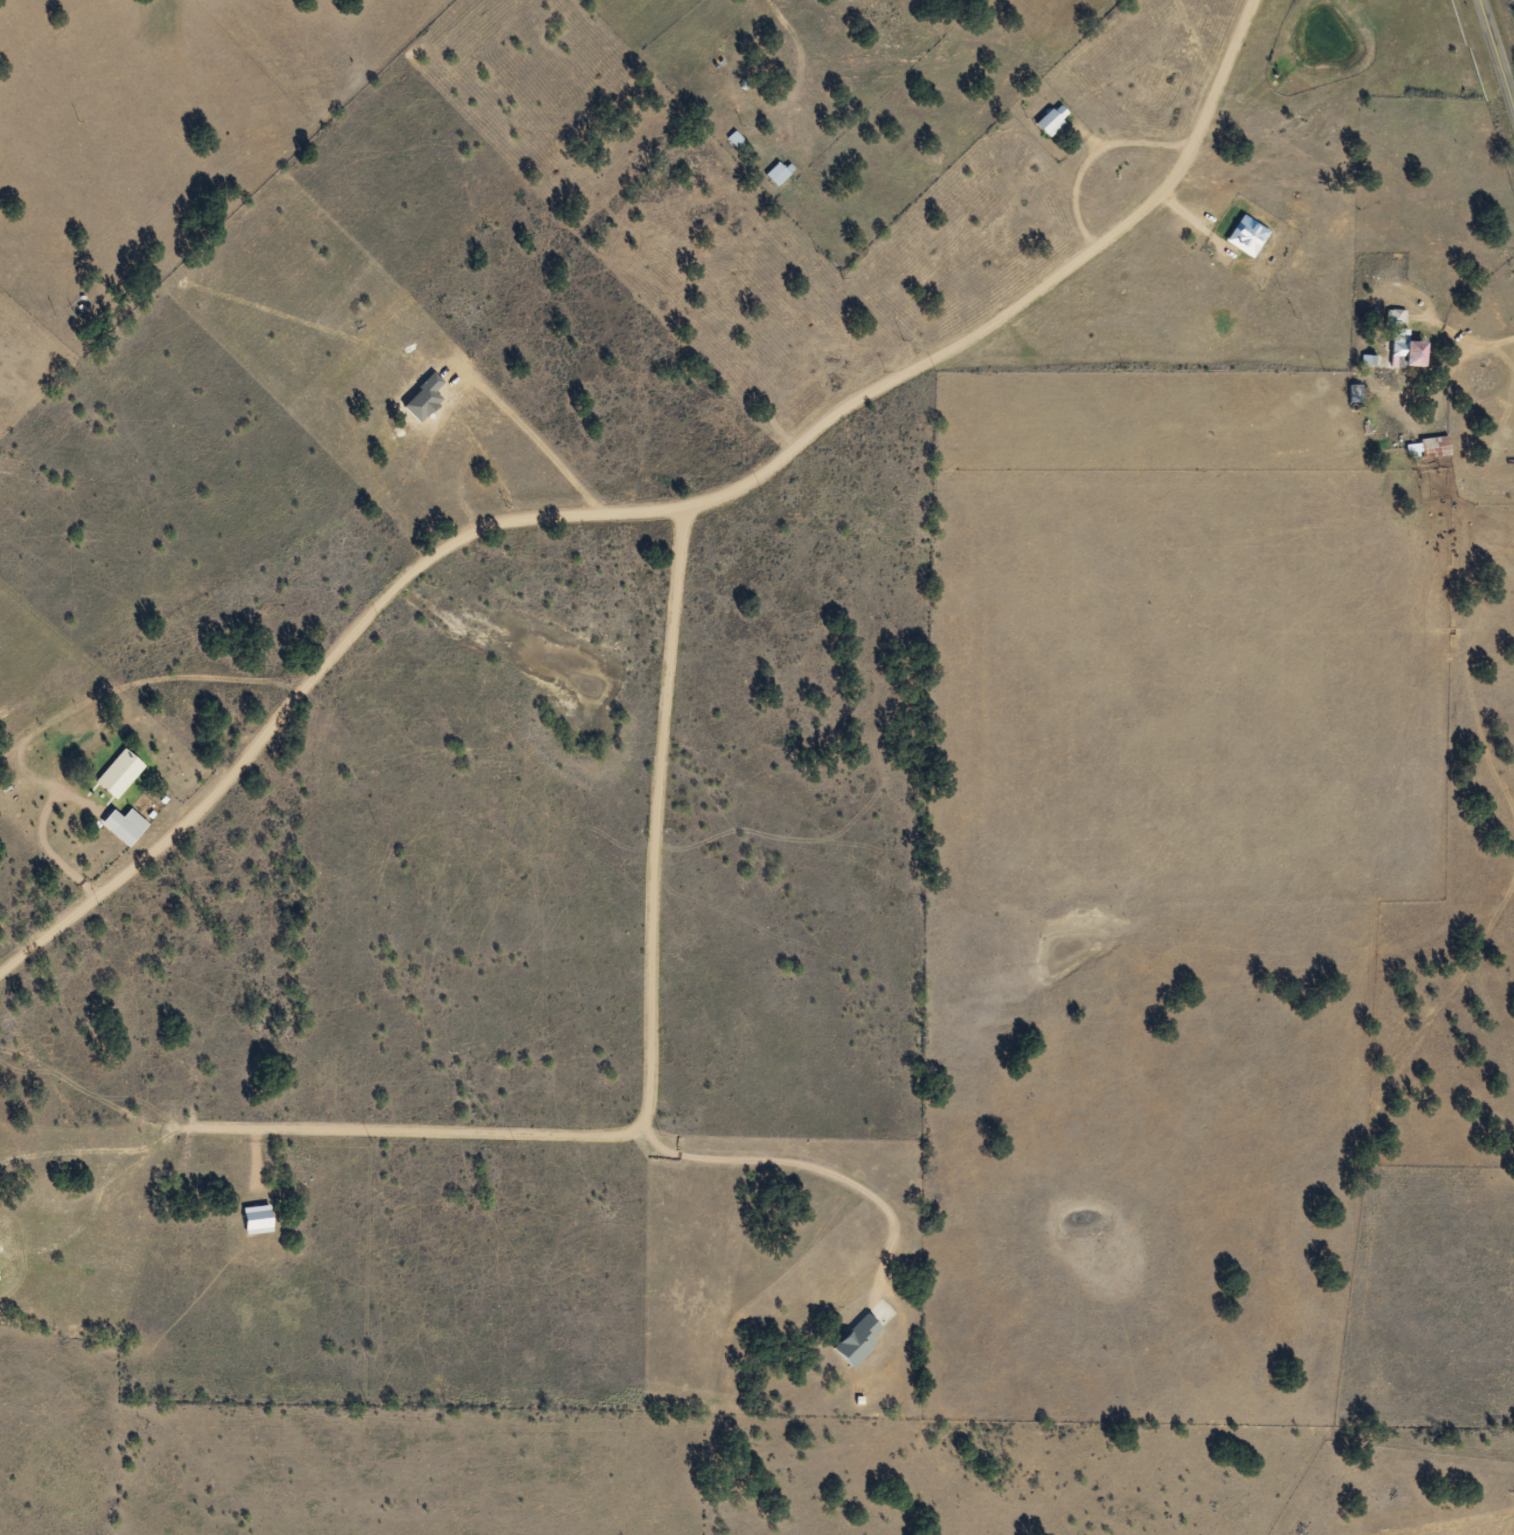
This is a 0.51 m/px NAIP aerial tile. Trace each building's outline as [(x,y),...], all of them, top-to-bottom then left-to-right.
[(736,148),(742,142),(734,133),(728,139),(736,148)] [(776,188),(793,170),(787,164),(783,169),(777,162),(764,175),(776,188)] [(1389,368),(1420,369),(1421,344),(1407,343),(1407,330),(1404,330),(1405,311),(1386,311),(1386,327),(1390,327),(1389,368)] [(1361,386),(1348,386),(1348,404),(1361,404),(1361,386)] [(1447,436),(1418,439),(1420,459),(1449,456),(1447,436)] [(94,782),(115,801),(144,767),(122,749),(94,782)] [(121,818),(112,810),(99,824),(127,848),(147,825),(129,809),(121,818)]
